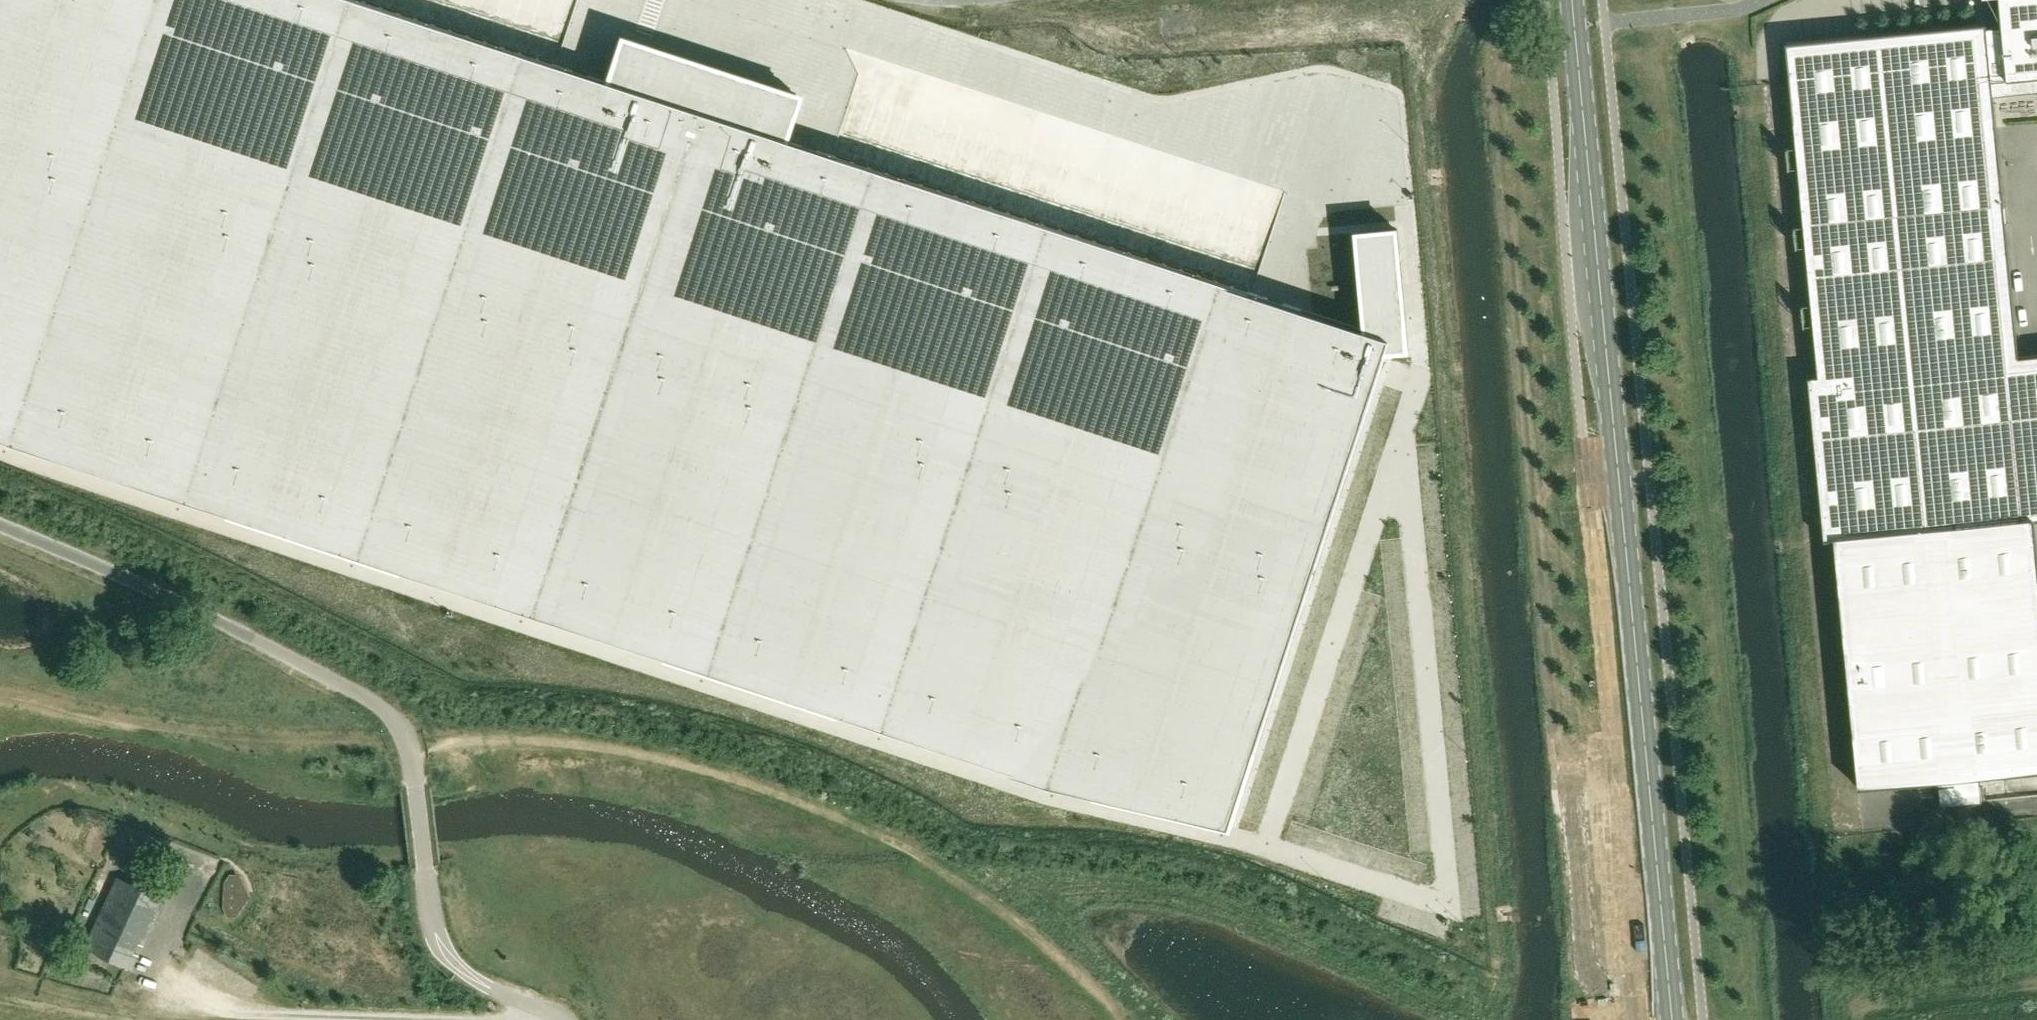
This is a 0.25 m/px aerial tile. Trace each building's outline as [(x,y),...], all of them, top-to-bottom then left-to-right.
[(8,442),(1050,784),(1230,826),(1386,352),(1408,350),(1397,229),(1357,232),(1366,330),(783,139),(798,95),(619,36),(605,80),(360,0),(0,0),(0,439),(8,442)] [(1938,781),(1940,806),(1982,801),(1980,777),(2036,771),(2036,540),(2035,520),(2036,520),(2036,354),(2019,356),(1994,96),(2010,94),(2009,79),(2036,76),(2036,0),(2000,0),(2003,26),(1987,28),(1987,24),(1786,43),(1818,376),(1809,377),(1825,541),(1834,540),(1859,788),(1938,781)] [(227,883),(226,907),(229,914),(235,914),(243,902),(247,896),(246,896),(237,877),(231,877),(227,883)] [(118,878),(86,948),(132,969),(164,899),(118,878)]
